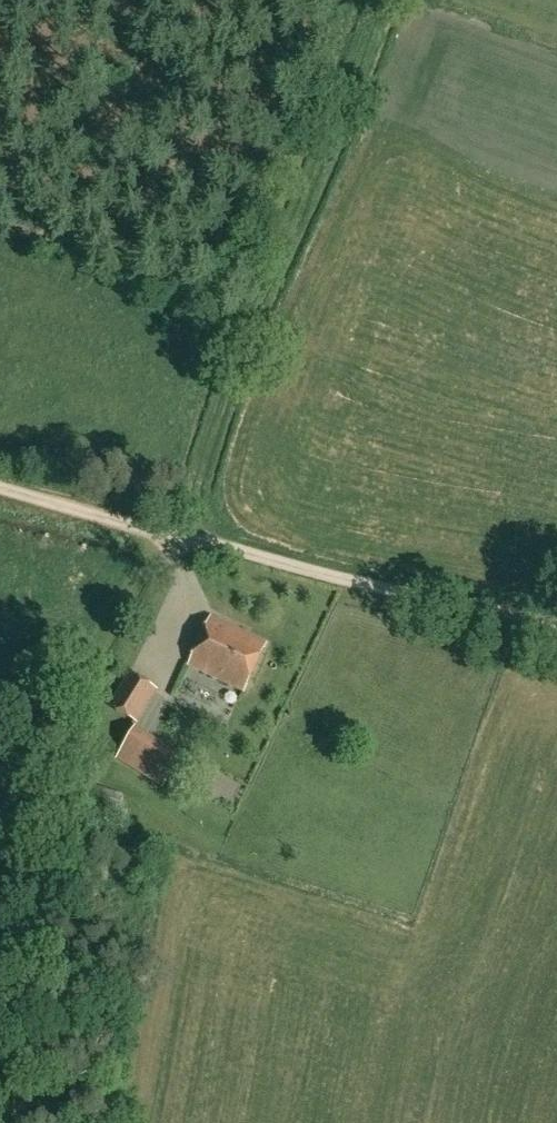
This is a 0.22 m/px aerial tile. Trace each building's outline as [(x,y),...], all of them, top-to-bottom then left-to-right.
[(245,690),(267,642),(211,616),(189,664),(245,690)] [(112,703),(139,720),(156,691),(129,675),(112,703)] [(117,759),(164,786),(183,755),(136,727),(117,759)] [(75,808),(112,820),(116,822),(125,795),(82,781),(75,808)]
